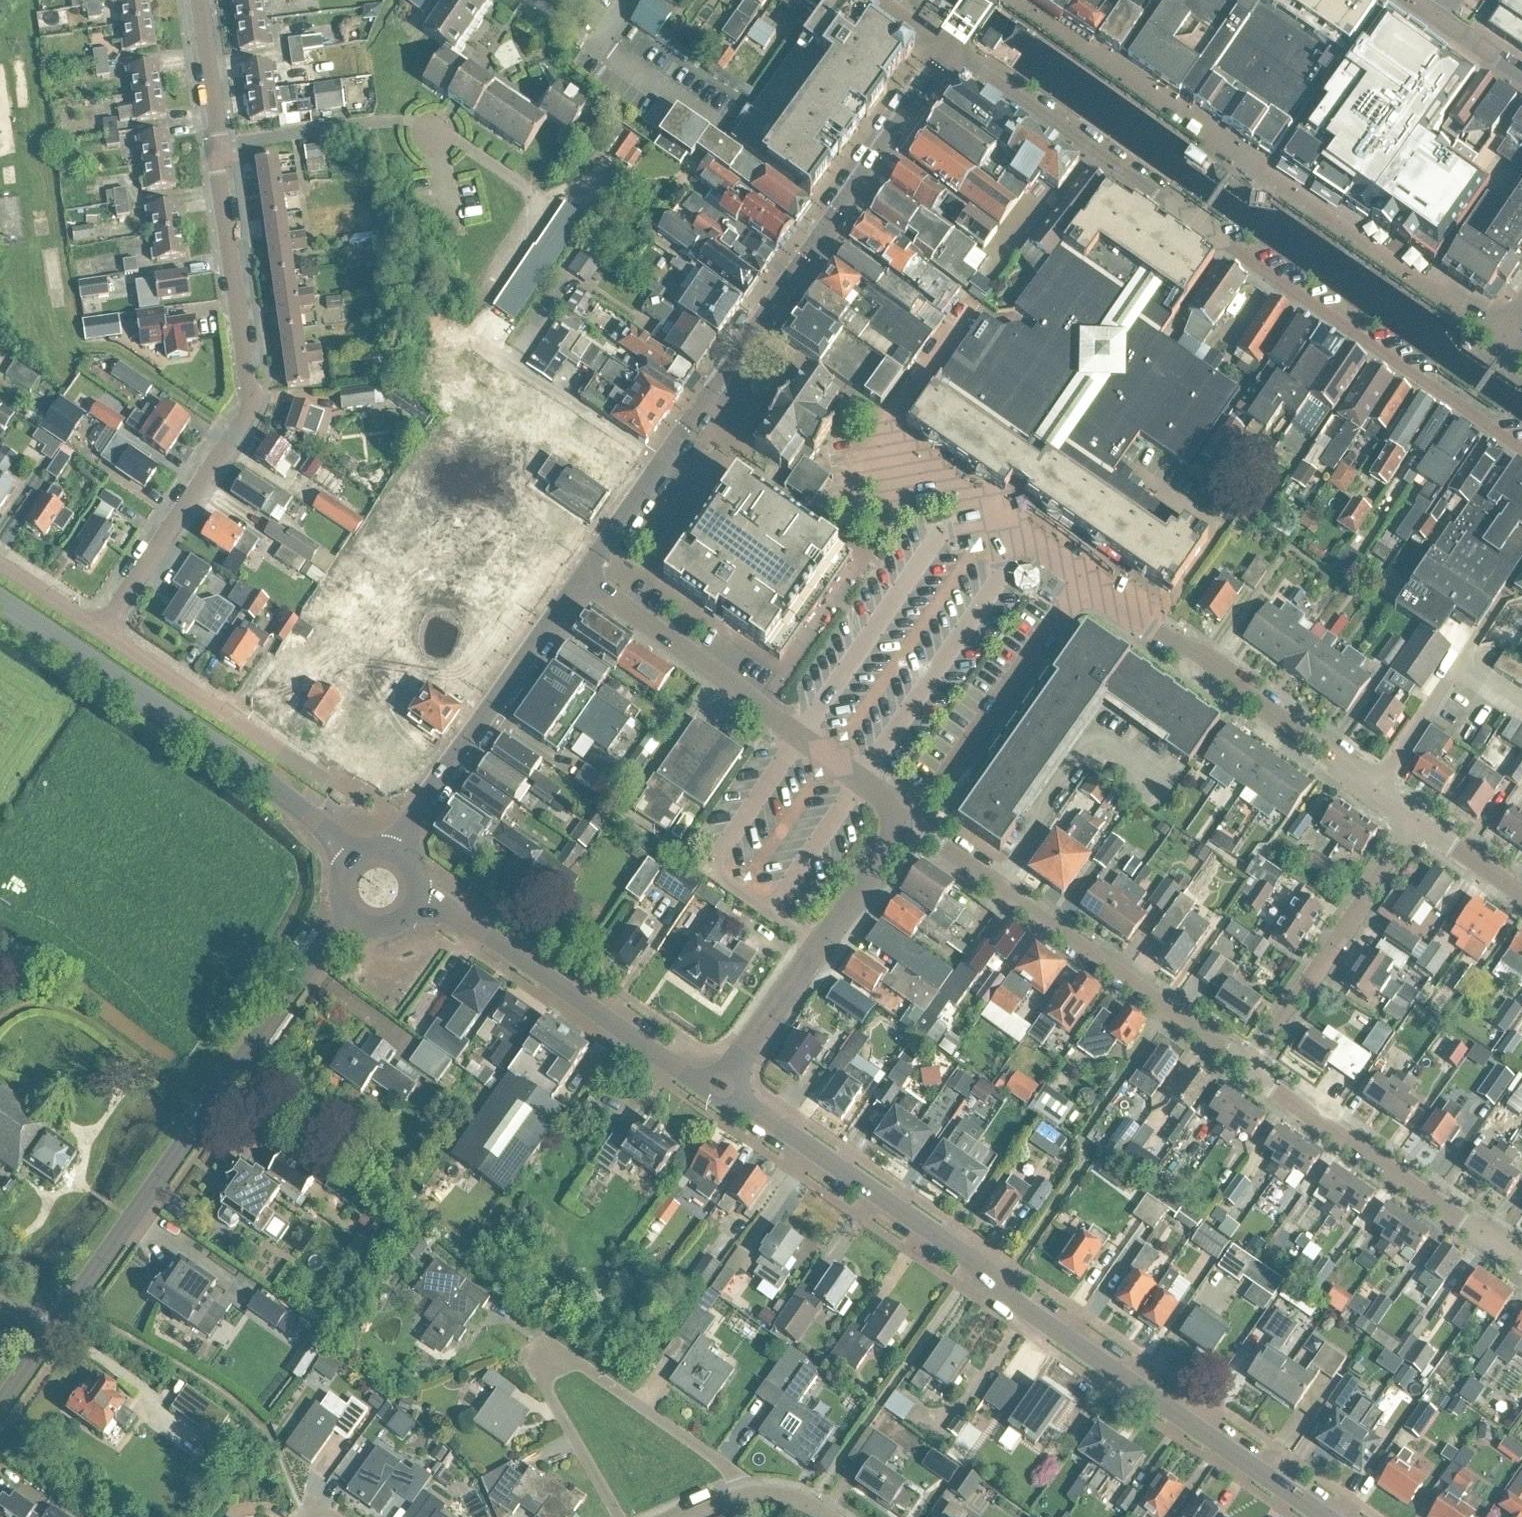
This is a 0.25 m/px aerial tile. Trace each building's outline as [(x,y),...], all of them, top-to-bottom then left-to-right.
[(104,18),(101,0),(89,0),(92,20),(104,18)] [(112,2),(115,24),(151,18),(148,0),(127,0),(112,2)] [(335,11),(344,0),(321,0),(335,11)] [(335,11),(352,26),(374,0),(344,0),(335,11)] [(414,9),(424,16),(431,5),(424,0),(420,0),(414,9)] [(458,56),(492,8),(482,0),(447,0),(423,34),(446,50),(423,84),(456,107),(523,154),(547,120),(568,136),(587,110),(552,86),(535,110),(479,70),(458,56)] [(654,40),(661,30),(671,15),(650,0),(646,0),(629,25),(653,41),(654,40)] [(769,0),(744,0),(748,3),(723,38),(737,47),(769,0)] [(856,134),(886,92),(884,91),(912,52),(874,24),(876,21),(847,0),(832,0),(730,141),(806,196),(807,197),(809,198),(856,134)] [(829,0),(777,0),(775,3),(795,15),(801,6),(809,11),(807,14),(816,20),(829,0)] [(1098,0),(1037,0),(1093,38),(1103,25),(1094,19),(1104,5),(1098,0)] [(1150,8),(1140,0),(1125,0),(1098,41),(1119,55),(1150,8)] [(1104,5),(1113,11),(1121,0),(1098,0),(1104,5)] [(1180,94),(1236,13),(1245,0),(1171,0),(1127,61),(1178,96),(1180,94)] [(1248,22),(1193,103),(1193,104),(1222,125),(1222,126),(1258,151),(1260,148),(1272,157),(1369,15),(1348,0),(1263,0),(1248,22)] [(1488,28),(1521,51),(1521,0),(1507,0),(1488,28)] [(1193,103),(1248,22),(1236,13),(1180,94),(1193,103)] [(66,18),(58,19),(60,31),(68,30),(66,18)] [(151,18),(115,24),(118,45),(154,40),(151,18)] [(759,22),(752,31),(769,43),(776,33),(759,22)] [(1299,134),(1279,163),(1311,184),(1315,187),(1345,207),(1367,175),(1395,134),(1410,111),(1416,104),(1413,102),(1419,93),(1418,92),(1444,59),(1417,39),(1415,43),(1386,22),(1347,76),(1343,73),(1299,134)] [(68,30),(60,31),(62,43),(70,42),(68,30)] [(666,50),(671,43),(674,40),(661,30),(654,40),(653,41),(666,50)] [(993,54),(1001,42),(997,39),(990,34),(982,46),(993,54)] [(154,40),(118,45),(121,66),(157,61),(154,40)] [(681,49),(671,43),(666,50),(698,69),(703,62),(681,49)] [(108,49),(96,51),(99,76),(111,75),(108,49)] [(734,56),(723,49),(712,66),(723,74),(734,56)] [(1367,175),(1345,207),(1367,223),(1370,219),(1372,220),(1370,223),(1388,236),(1390,234),(1392,235),(1392,236),(1407,247),(1433,265),(1455,233),(1451,230),(1485,183),(1469,172),(1477,160),(1457,146),(1448,157),(1448,156),(1430,144),(1444,124),(1441,122),(1473,78),(1445,57),(1444,59),(1418,92),(1419,93),(1413,102),(1416,104),(1410,111),(1395,134),(1367,175)] [(73,61),(65,62),(66,74),(74,73),(73,61)] [(157,61),(121,66),(124,89),(160,84),(157,61)] [(346,109),(343,81),(279,88),(275,62),(243,66),(250,120),(346,109)] [(712,68),(707,75),(720,82),(748,99),(753,92),(720,72),(712,68)] [(74,73),(66,74),(68,86),(76,85),(74,73)] [(1450,123),(1442,134),(1443,135),(1456,144),(1463,133),(1465,134),(1496,91),(1479,78),(1477,80),(1447,122),(1450,123)] [(1057,193),(1078,166),(1027,130),(963,83),(944,109),(997,148),(1007,155),(1007,157),(1018,166),(1010,178),(1030,192),(1038,180),(1057,193)] [(1497,91),(1460,142),(1465,146),(1476,129),(1490,139),(1515,104),(1497,91)] [(647,119),(643,126),(659,138),(662,133),(666,135),(655,150),(679,167),(690,152),(705,163),(706,161),(739,185),(796,227),(809,208),(783,189),(764,174),(759,171),(660,102),(657,106),(647,119)] [(1026,190),(1010,178),(1018,166),(1007,157),(1007,155),(997,148),(994,152),(941,113),(926,134),(925,135),(996,191),(1015,206),(1026,190)] [(165,117),(129,122),(132,144),(168,139),(165,117)] [(1510,136),(1521,144),(1521,118),(1511,134),(1510,136)] [(108,145),(119,144),(118,119),(106,119),(108,145)] [(619,124),(601,151),(609,156),(624,134),(627,129),(619,124)] [(623,164),(638,143),(624,134),(609,156),(623,164)] [(1015,206),(996,191),(925,135),(908,159),(958,197),(986,218),(999,228),(1015,206)] [(84,139),(76,140),(77,152),(85,151),(84,139)] [(168,139),(132,144),(135,166),(171,160),(168,139)] [(1521,168),(1521,155),(1504,143),(1496,155),(1519,171),(1521,168)] [(309,159),(329,157),(328,144),(308,145),(309,159)] [(1200,169),(1205,161),(1191,150),(1185,158),(1200,169)] [(85,151),(77,152),(79,164),(87,163),(85,151)] [(171,160),(135,166),(138,187),(174,182),(171,160)] [(720,217),(734,227),(737,223),(746,230),(747,231),(777,252),(793,230),(739,193),(734,193),(739,186),(706,163),(693,181),(725,204),(718,215),(720,217)] [(932,216),(947,196),(904,165),(889,186),(932,216)] [(1049,260),(1108,187),(1087,172),(1022,254),(1033,263),(1040,253),(1049,260)] [(90,182),(82,183),(84,195),(92,194),(90,182)] [(174,182),(138,187),(142,208),(177,203),(174,182)] [(917,242),(910,251),(929,265),(930,264),(965,290),(988,259),(953,234),(953,233),(889,187),(869,216),(904,241),(908,236),(917,242)] [(1207,541),(1112,475),(1139,437),(1185,469),(1238,393),(1159,338),(1213,260),(1188,243),(1186,245),(1182,242),(1179,240),(1180,237),(1108,187),(1058,260),(1056,259),(1014,311),(1037,329),(1031,337),(1017,328),(1003,332),(983,318),(932,392),(927,388),(905,420),(910,424),(907,428),(1003,494),(1012,481),(1018,485),(1028,492),(1025,497),(1169,596),(1207,541)] [(115,217),(131,215),(128,189),(112,190),(115,217)] [(1483,246),(1513,267),(1521,253),(1521,189),(1483,246)] [(92,194),(84,195),(85,207),(93,206),(92,194)] [(1476,240),(1502,204),(1488,194),(1462,230),(1476,240)] [(424,199),(412,217),(442,238),(454,220),(424,199)] [(177,203),(142,208),(145,230),(180,225),(177,203)] [(558,217),(578,230),(585,220),(565,206),(558,217)] [(984,250),(997,232),(969,211),(955,229),(984,250)] [(743,303),(758,282),(659,213),(647,228),(657,235),(699,266),(696,270),(743,303)] [(571,240),(578,230),(558,217),(551,227),(571,240)] [(760,279),(777,252),(747,231),(737,223),(734,227),(720,217),(713,228),(702,220),(692,233),(728,259),(730,255),(733,258),(733,259),(760,279)] [(908,255),(910,251),(899,243),(900,241),(867,219),(851,242),(857,246),(856,247),(938,304),(934,310),(943,316),(960,292),(908,255)] [(96,225),(88,226),(90,238),(98,236),(96,225)] [(180,225),(145,230),(148,252),(183,247),(180,225)] [(564,251),(571,240),(551,227),(544,237),(564,251)] [(488,228),(482,238),(488,243),(495,233),(488,228)] [(292,251),(308,251),(308,233),(292,233),(292,251)] [(98,236),(90,238),(91,249),(99,248),(98,236)] [(557,261),(564,251),(544,237),(537,247),(557,261)] [(482,238),(475,248),(481,253),(488,243),(482,238)] [(1463,240),(1442,270),(1484,298),(1485,298),(1490,302),(1496,301),(1504,289),(1505,289),(1514,275),(1463,240)] [(557,262),(557,261),(537,247),(536,250),(535,249),(530,256),(550,270),(556,261),(557,262)] [(589,287),(605,263),(584,248),(567,272),(589,287)] [(933,335),(938,328),(920,315),(925,308),(846,249),(835,265),(915,322),(933,335)] [(543,280),(550,270),(530,256),(523,266),(543,280)] [(717,340),(740,306),(674,261),(669,269),(688,282),(672,305),(680,311),(679,313),(717,340)] [(464,264),(457,274),(464,279),(471,269),(464,264)] [(536,290),(543,280),(523,266),(516,277),(536,290)] [(1199,349),(1246,283),(1222,266),(1188,315),(1192,318),(1184,338),(1199,349)] [(914,362),(932,337),(868,290),(867,292),(833,268),(816,292),(914,362)] [(376,271),(363,289),(393,310),(406,291),(376,271)] [(457,274),(451,284),(457,288),(464,279),(457,274)] [(143,283),(136,284),(139,312),(159,309),(158,303),(191,298),(188,276),(143,283)] [(994,289),(977,276),(968,288),(985,300),(994,289)] [(529,300),(536,290),(516,277),(509,287),(529,300)] [(106,281),(79,285),(81,300),(108,296),(106,281)] [(662,300),(667,293),(649,281),(644,288),(662,300)] [(522,311),(529,300),(509,287),(502,297),(522,311)] [(363,289),(351,307),(381,327),(393,310),(363,289)] [(595,313),(599,307),(593,303),(593,302),(578,292),(565,311),(581,321),(589,309),(595,313)] [(902,378),(914,362),(816,292),(805,307),(844,335),(844,336),(863,350),(902,378)] [(696,372),(715,343),(671,313),(673,310),(653,296),(641,313),(661,326),(652,339),(666,348),(664,350),(696,372)] [(515,321),(522,311),(502,297),(495,307),(515,321)] [(1258,367),(1292,315),(1270,300),(1237,352),(1258,367)] [(351,307),(339,325),(369,345),(381,327),(351,307)] [(880,409),(902,378),(863,350),(844,336),(844,335),(805,307),(781,341),(851,389),(852,387),(865,396),(864,398),(880,409)] [(165,324),(163,310),(135,314),(139,351),(164,348),(166,362),(189,359),(187,346),(198,344),(195,320),(165,324)] [(558,325),(576,337),(586,325),(566,313),(558,325)] [(427,318),(421,328),(427,333),(434,323),(427,318)] [(1282,379),(1285,375),(1287,376),(1317,331),(1297,318),(1267,363),(1270,365),(1266,370),(1276,377),(1279,379),(1280,378),(1282,379)] [(93,342),(121,338),(118,319),(83,324),(85,343),(93,342)] [(339,325),(326,344),(356,364),(369,345),(339,325)] [(601,354),(576,337),(558,325),(527,367),(542,377),(557,355),(578,370),(581,365),(590,371),(601,354)] [(645,367),(683,391),(694,375),(629,332),(630,331),(622,325),(611,342),(619,347),(618,348),(645,367)] [(421,328),(414,338),(421,343),(427,333),(421,328)] [(1276,377),(1246,421),(1266,434),(1281,411),(1296,421),(1309,401),(1310,401),(1344,350),(1320,334),(1309,352),(1310,352),(1288,385),(1279,379),(1276,377)] [(1191,361),(1199,349),(1184,338),(1176,350),(1191,361)] [(1331,415),(1366,365),(1344,350),(1310,401),(1309,401),(1296,421),(1291,428),(1311,441),(1329,414),(1331,415)] [(403,354),(396,364),(403,368),(410,358),(403,354)] [(660,426),(674,405),(621,368),(601,354),(590,371),(599,378),(596,382),(597,382),(660,426)] [(683,391),(645,367),(643,370),(628,359),(621,368),(674,405),(683,391)] [(31,392),(40,380),(16,364),(7,377),(31,392)] [(396,364),(390,374),(396,378),(403,368),(396,364)] [(145,402),(154,390),(119,366),(110,379),(145,402)] [(1360,433),(1393,383),(1370,368),(1337,419),(1346,425),(1319,465),(1333,474),(1360,433)] [(779,469),(780,468),(792,477),(786,486),(811,504),(829,478),(809,464),(814,458),(815,458),(816,457),(814,455),(831,431),(825,426),(831,419),(827,416),(838,401),(831,395),(806,377),(789,401),(787,399),(769,425),(771,426),(754,451),(779,469)] [(645,447),(660,426),(597,382),(582,404),(601,417),(645,447)] [(1393,383),(1360,433),(1380,446),(1387,436),(1413,396),(1393,383)] [(342,412),(376,407),(374,390),(340,394),(342,412)] [(376,405),(384,404),(382,390),(375,390),(376,405)] [(425,426),(432,419),(391,392),(385,399),(425,426)] [(1409,452),(1436,411),(1416,398),(1384,447),(1387,449),(1368,478),(1385,489),(1409,452)] [(66,447),(87,416),(61,400),(41,431),(66,447)] [(117,435),(125,422),(98,404),(90,417),(117,435)] [(151,423),(178,441),(190,423),(163,405),(158,413),(148,407),(142,415),(152,422),(151,423)] [(316,413),(295,406),(286,433),(305,440),(303,447),(320,453),(332,419),(316,413)] [(2,407),(0,410),(0,428),(5,432),(15,417),(2,407)] [(1430,454),(1452,422),(1436,411),(1409,452),(1420,459),(1404,484),(1409,487),(1415,479),(1425,461),(1430,454)] [(152,422),(142,415),(136,412),(126,427),(142,437),(139,441),(166,459),(178,441),(151,423),(152,422)] [(1225,421),(1199,461),(1217,472),(1243,433),(1225,421)] [(1454,471),(1477,439),(1452,422),(1430,454),(1425,461),(1415,479),(1427,486),(1416,504),(1415,508),(1396,536),(1406,544),(1412,535),(1424,518),(1454,471)] [(56,456),(62,447),(39,431),(33,440),(56,456)] [(144,490),(157,472),(148,466),(152,460),(117,437),(101,461),(144,490)] [(1315,473),(1332,444),(1321,437),(1294,481),(1304,486),(1313,472),(1315,473)] [(293,470),(300,460),(270,441),(255,462),(276,476),(284,464),(293,470)] [(1424,518),(1412,535),(1424,543),(1447,509),(1449,509),(1456,498),(1468,507),(1502,456),(1482,442),(1428,521),(1424,518)] [(14,490),(2,481),(18,458),(5,449),(0,456),(0,511),(14,490)] [(58,482),(72,461),(61,454),(47,474),(58,482)] [(359,467),(342,457),(335,467),(352,477),(359,467)] [(313,481),(322,467),(310,459),(301,473),(313,481)] [(1344,462),(1329,481),(1345,494),(1360,475),(1344,462)] [(1393,610),(1437,640),(1454,614),(1455,615),(1475,628),(1476,629),(1505,585),(1521,561),(1521,470),(1514,464),(1489,503),(1478,496),(1454,532),(1448,528),(1393,610)] [(570,471),(551,499),(590,527),(610,498),(570,471)] [(1136,492),(1141,483),(1132,477),(1127,485),(1136,492)] [(260,488),(245,478),(232,497),(261,516),(261,515),(270,521),(271,519),(279,525),(287,513),(285,512),(292,501),(263,483),(260,488)] [(779,661),(851,558),(736,478),(664,581),(779,661)] [(55,506),(62,495),(53,489),(46,500),(43,498),(25,524),(29,526),(27,529),(44,541),(53,527),(62,533),(72,517),(55,506)] [(118,514),(124,504),(106,493),(100,503),(103,504),(77,543),(83,546),(74,560),(90,571),(110,541),(105,538),(110,531),(104,528),(114,512),(118,514)] [(1265,525),(1274,511),(1249,494),(1240,508),(1265,525)] [(353,538),(364,523),(323,495),(313,510),(353,538)] [(1354,539),(1355,538),(1369,514),(1352,503),(1336,528),(1354,539)] [(1299,527),(1314,537),(1322,525),(1315,521),(1319,515),(1310,510),(1299,527)] [(584,536),(551,513),(520,557),(553,580),(584,536)] [(242,538),(216,521),(202,541),(229,559),(233,552),(246,561),(258,543),(245,534),(242,538)] [(312,707),(304,718),(323,730),(330,720),(386,759),(380,768),(408,788),(427,760),(402,742),(413,727),(429,738),(433,734),(441,740),(442,739),(459,714),(461,711),(445,699),(442,704),(433,698),(471,644),(496,661),(539,600),(504,576),(500,583),(415,523),(331,644),(345,654),(309,705),(312,707)] [(306,563),(306,564),(310,567),(321,550),(292,531),(289,535),(272,524),(264,536),(283,548),(306,563)] [(870,550),(882,549),(880,537),(868,539),(870,550)] [(1346,550),(1338,545),(1323,568),(1331,573),(1346,550)] [(299,574),(306,564),(306,563),(283,548),(276,559),(299,574)] [(1346,551),(1333,572),(1350,582),(1362,561),(1346,551)] [(1383,565),(1387,560),(1373,551),(1370,556),(1383,565)] [(193,599),(212,572),(191,558),(173,585),(193,599)] [(1254,592),(1270,568),(1257,560),(1241,583),(1254,592)] [(1013,578),(1014,582),(1015,590),(1022,596),(1034,594),(1040,587),(1038,575),(1031,569),(1019,571),(1013,578)] [(1219,625),(1243,590),(1222,575),(1197,611),(1200,613),(1200,615),(1207,620),(1209,618),(1219,625)] [(1304,597),(1294,592),(1288,603),(1297,608),(1304,597)] [(255,593),(241,614),(255,623),(269,603),(255,593)] [(194,607),(181,598),(165,623),(186,638),(195,624),(216,639),(235,612),(218,600),(194,607)] [(1263,655),(1295,612),(1288,607),(1280,617),(1266,607),(1243,640),(1263,655)] [(1283,669),(1307,636),(1295,628),(1302,617),(1295,612),(1263,655),(1283,669)] [(674,673),(661,664),(590,615),(574,638),(606,660),(603,664),(614,672),(617,668),(658,696),(674,673)] [(285,646),(298,624),(288,616),(274,639),(285,646)] [(264,649),(270,640),(246,624),(239,634),(221,662),(240,674),(259,646),(264,649)] [(1390,673),(1421,693),(1450,650),(1419,629),(1389,672),(1390,673)] [(1118,652),(1085,630),(1052,677),(1049,674),(988,761),(991,764),(952,820),(990,847),(1008,822),(1003,818),(1092,692),(1167,745),(1164,750),(1188,767),(1220,722),(1119,651),(1118,652)] [(1306,686),(1329,653),(1337,642),(1328,636),(1321,646),(1307,636),(1283,669),(1283,670),(1305,686),(1306,686)] [(1390,670),(1408,645),(1395,636),(1377,661),(1390,670)] [(593,697),(596,699),(623,718),(631,708),(601,687),(610,675),(569,646),(555,665),(596,693),(593,697)] [(1325,700),(1357,657),(1349,651),(1341,661),(1329,653),(1306,686),(1325,700)] [(1501,677),(1514,658),(1504,652),(1492,670),(1501,677)] [(1357,657),(1325,700),(1346,715),(1370,682),(1356,672),(1364,661),(1357,657)] [(1521,667),(1521,664),(1514,658),(1501,677),(1511,683),(1521,667)] [(1521,688),(1521,667),(1511,683),(1521,690),(1521,688)] [(607,755),(628,725),(594,701),(596,699),(593,697),(553,669),(513,725),(541,745),(543,744),(559,755),(575,733),(607,755)] [(1414,703),(1421,693),(1390,673),(1375,696),(1383,702),(1365,728),(1385,742),(1403,715),(1401,714),(1410,702),(1410,700),(1414,703)] [(672,707),(668,714),(678,721),(682,714),(672,707)] [(1482,751),(1493,731),(1464,715),(1452,736),(1482,751)] [(1521,730),(1521,726),(1514,720),(1502,738),(1512,745),(1521,730)] [(704,811),(743,755),(696,723),(648,791),(633,813),(667,835),(682,813),(674,808),(683,796),(704,811)] [(1441,797),(1454,778),(1434,764),(1450,741),(1430,728),(1413,755),(1423,761),(1412,777),(1441,797)] [(1218,787),(1250,744),(1229,729),(1205,762),(1219,772),(1212,782),(1218,787)] [(1521,751),(1521,730),(1512,745),(1521,751)] [(649,735),(638,749),(650,758),(661,744),(649,735)] [(555,803),(562,793),(534,774),(541,763),(505,737),(491,756),(535,787),(534,788),(555,803)] [(1247,792),(1271,759),(1250,744),(1218,787),(1226,793),(1233,783),(1247,792)] [(1517,788),(1521,782),(1521,754),(1504,778),(1517,788)] [(513,804),(526,785),(489,759),(476,778),(513,804)] [(1260,817),(1291,774),(1271,759),(1247,792),(1260,802),(1252,812),(1260,817)] [(1473,783),(1456,808),(1476,821),(1493,797),(1503,782),(1485,770),(1477,764),(1466,778),(1473,783)] [(1291,774),(1260,817),(1267,823),(1274,812),(1288,822),(1312,789),(1291,774)] [(1099,807),(1112,789),(1094,776),(1081,794),(1099,807)] [(609,806),(620,789),(601,777),(591,794),(609,806)] [(461,799),(495,823),(500,826),(513,807),(474,780),(461,799)] [(1213,788),(1205,783),(1199,793),(1206,798),(1213,788)] [(500,826),(495,823),(490,830),(456,806),(435,837),(469,861),(476,865),(480,865),(488,854),(487,850),(492,843),(515,859),(510,866),(563,903),(582,874),(575,869),(570,875),(568,874),(555,865),(500,826)] [(1338,847),(1356,820),(1335,806),(1319,829),(1327,834),(1325,838),(1338,847)] [(610,816),(597,807),(585,824),(599,833),(610,816)] [(1099,812),(1092,822),(1101,829),(1108,819),(1099,812)] [(1521,841),(1521,814),(1520,817),(1512,812),(1496,835),(1516,849),(1521,841)] [(1046,885),(1092,822),(1082,815),(1066,838),(1071,842),(1068,846),(1055,837),(1029,873),(1046,885)] [(1298,842),(1312,822),(1301,815),(1287,834),(1298,842)] [(684,818),(672,837),(680,843),(693,823),(684,818)] [(1356,820),(1338,847),(1351,856),(1353,853),(1361,858),(1377,834),(1356,820)] [(1092,822),(1046,885),(1062,897),(1088,861),(1080,855),(1083,851),(1085,852),(1101,829),(1092,822)] [(1170,829),(1160,822),(1155,829),(1165,836),(1170,829)] [(586,850),(598,833),(582,823),(571,839),(586,850)] [(1109,864),(1123,844),(1112,836),(1098,856),(1109,864)] [(555,865),(568,874),(582,853),(570,845),(555,865)] [(1210,855),(1200,848),(1192,859),(1203,866),(1210,855)] [(1319,875),(1328,862),(1316,854),(1307,867),(1319,875)] [(1212,856),(1184,895),(1196,903),(1223,865),(1212,856)] [(1260,884),(1273,893),(1284,876),(1257,858),(1245,876),(1251,880),(1252,879),(1260,884)] [(1142,867),(1132,860),(1122,875),(1131,881),(1142,867)] [(639,903),(661,872),(647,862),(625,894),(639,903)] [(1328,862),(1319,875),(1330,882),(1339,869),(1328,862)] [(929,922),(946,934),(953,924),(955,926),(964,913),(945,900),(953,887),(922,865),(901,894),(932,916),(929,922)] [(685,908),(700,887),(670,866),(655,887),(685,908)] [(1433,913),(1452,886),(1432,872),(1416,896),(1409,890),(1392,915),(1409,927),(1424,906),(1433,913)] [(1104,927),(1133,887),(1120,877),(1109,892),(1099,884),(1081,910),(1104,927)] [(1249,901),(1252,896),(1260,884),(1252,879),(1251,880),(1241,895),(1249,901)] [(1163,917),(1180,893),(1164,882),(1147,905),(1163,917)] [(1266,905),(1273,893),(1260,884),(1252,896),(1266,905)] [(716,911),(722,901),(701,887),(695,897),(716,911)] [(1133,887),(1104,927),(1127,944),(1146,918),(1136,911),(1146,896),(1133,887)] [(1258,916),(1266,905),(1252,896),(1249,901),(1245,907),(1258,916)] [(1281,916),(1308,935),(1322,914),(1299,898),(1294,905),(1290,903),(1281,916)] [(1180,899),(1151,938),(1165,949),(1154,963),(1174,978),(1210,929),(1191,915),(1194,909),(1180,899)] [(946,934),(929,922),(926,920),(925,922),(897,902),(883,922),(910,941),(918,930),(944,949),(945,947),(964,962),(971,952),(946,934)] [(1462,953),(1490,913),(1475,902),(1450,937),(1459,943),(1456,948),(1462,953)] [(636,937),(647,920),(637,913),(626,930),(625,929),(617,940),(620,942),(609,958),(628,972),(639,956),(642,958),(648,949),(645,947),(647,945),(636,937)] [(1490,913),(1462,953),(1478,964),(1506,924),(1490,913)] [(732,958),(718,948),(733,926),(716,915),(675,975),(702,994),(704,989),(718,999),(727,986),(732,990),(747,968),(746,968),(754,957),(740,947),(732,958)] [(1294,955),(1308,935),(1281,916),(1272,929),(1276,932),(1270,939),(1294,955)] [(971,952),(964,962),(937,999),(948,1007),(955,1012),(995,956),(1005,963),(1023,938),(1004,924),(985,950),(978,944),(971,952)] [(1255,941),(1232,925),(1225,935),(1248,951),(1246,954),(1259,963),(1269,949),(1256,939),(1255,941)] [(1413,960),(1422,945),(1392,925),(1382,940),(1413,960)] [(923,1016),(951,976),(881,926),(866,946),(898,968),(890,979),(859,957),(844,978),(871,997),(880,985),(923,1016)] [(1491,979),(1508,991),(1511,988),(1521,996),(1521,936),(1521,935),(1491,979)] [(1434,979),(1449,956),(1431,944),(1415,966),(1434,979)] [(1354,970),(1395,997),(1401,989),(1386,978),(1392,969),(1396,973),(1404,962),(1380,946),(1373,956),(1367,952),(1354,970)] [(1043,998),(1064,968),(1034,947),(1014,975),(1012,974),(990,1006),(1011,1020),(1032,990),(1043,998)] [(1240,992),(1229,985),(1238,973),(1214,956),(1198,981),(1209,989),(1210,987),(1221,994),(1215,1004),(1227,1012),(1226,1014),(1245,1027),(1261,1005),(1241,991),(1240,992)] [(1463,998),(1481,975),(1471,968),(1454,992),(1463,998)] [(1410,1008),(1395,997),(1354,970),(1342,988),(1367,1005),(1375,994),(1389,1004),(1383,1013),(1400,1024),(1410,1008)] [(463,1041),(498,992),(475,975),(455,1003),(464,1010),(449,1032),(438,1024),(426,1042),(456,1063),(469,1045),(463,1041)] [(1099,993),(1078,978),(1068,993),(1062,988),(1028,1037),(1042,1048),(1056,1028),(1068,1036),(1099,993)] [(862,1028),(876,1008),(839,983),(825,1004),(862,1028)] [(1397,997),(1411,1007),(1419,996),(1405,986),(1397,997)] [(504,1072),(540,1022),(506,997),(476,1038),(487,1046),(499,1029),(511,1038),(492,1064),(504,1072)] [(948,1007),(937,999),(926,1015),(937,1023),(948,1007)] [(1504,1036),(1521,1012),(1507,1002),(1490,1026),(1504,1036)] [(1075,1050),(1092,1062),(1104,1060),(1116,1044),(1126,1051),(1144,1026),(1124,1011),(1116,1023),(1102,1013),(1075,1050)] [(926,1040),(938,1023),(937,1023),(926,1015),(914,1032),(926,1040)] [(506,1195),(564,1112),(552,1104),(587,1055),(544,1024),(509,1075),(510,1076),(453,1157),(506,1195)] [(1366,1060),(1382,1037),(1365,1026),(1350,1047),(1327,1031),(1321,1041),(1311,1034),(1297,1053),(1323,1072),(1330,1062),(1339,1068),(1351,1050),(1366,1060)] [(1521,1041),(1521,1040),(1511,1033),(1498,1053),(1509,1060),(1521,1041)] [(855,1060),(868,1042),(857,1034),(842,1057),(840,1055),(827,1073),(836,1080),(818,1105),(841,1121),(861,1094),(864,1096),(873,1084),(849,1067),(852,1064),(853,1064),(855,1060)] [(811,1046),(794,1035),(784,1049),(787,1052),(777,1066),(799,1082),(811,1064),(813,1065),(828,1043),(818,1036),(811,1046)] [(958,1047),(946,1039),(938,1050),(950,1059),(958,1047)] [(386,1067),(395,1055),(373,1040),(359,1059),(347,1051),(331,1074),(361,1095),(370,1083),(403,1106),(416,1088),(413,1086),(420,1077),(400,1063),(394,1073),(386,1067)] [(1441,1060),(1455,1070),(1468,1053),(1453,1043),(1441,1060)] [(437,1083),(452,1063),(424,1044),(410,1064),(437,1083)] [(1129,1087),(1151,1102),(1178,1063),(1160,1051),(1150,1064),(1147,1062),(1129,1087)] [(914,1073),(900,1063),(887,1081),(901,1091),(914,1073)] [(1514,1080),(1496,1068),(1475,1096),(1493,1109),(1514,1080)] [(926,1069),(926,1084),(941,1085),(941,1069),(926,1069)] [(474,1080),(485,1089),(493,1079),(481,1070),(474,1080)] [(978,1083),(960,1071),(953,1081),(951,1079),(945,1088),(966,1101),(978,1083)] [(1172,1148),(1194,1116),(1189,1113),(1209,1085),(1191,1072),(1170,1101),(1178,1107),(1170,1119),(1178,1125),(1175,1128),(1174,1127),(1163,1142),(1172,1148)] [(1038,1089),(1017,1074),(1004,1092),(1026,1107),(1038,1089)] [(1383,1114),(1407,1080),(1399,1075),(1392,1085),(1390,1083),(1386,1089),(1375,1081),(1362,1099),(1383,1114)] [(1407,1080),(1383,1114),(1404,1129),(1417,1110),(1407,1103),(1411,1097),(1408,1096),(1415,1086),(1407,1080)] [(994,1091),(980,1081),(970,1096),(984,1106),(994,1091)] [(889,1112),(902,1093),(888,1083),(876,1102),(889,1112)] [(1505,1108),(1519,1118),(1521,1113),(1521,1084),(1517,1092),(1505,1108)] [(1059,1128),(1074,1108),(1047,1089),(1033,1111),(1059,1128)] [(3,1090),(0,1095),(0,1163),(17,1175),(23,1166),(55,1188),(77,1156),(46,1134),(52,1125),(3,1090)] [(1219,1142),(1243,1109),(1222,1094),(1209,1112),(1219,1120),(1216,1125),(1218,1127),(1211,1136),(1219,1142)] [(600,1122),(608,1112),(587,1097),(580,1106),(600,1122)] [(894,1158),(915,1128),(906,1122),(918,1105),(907,1098),(895,1114),(876,1141),(884,1147),(882,1150),(894,1158)] [(1450,1126),(1460,1112),(1450,1105),(1440,1119),(1436,1116),(1419,1139),(1439,1153),(1446,1142),(1450,1145),(1459,1132),(1450,1126)] [(1243,1109),(1219,1142),(1228,1148),(1235,1138),(1237,1140),(1241,1134),(1251,1141),(1264,1124),(1243,1109)] [(1123,1154),(1140,1131),(1126,1121),(1109,1144),(1123,1154)] [(1043,1123),(1038,1133),(1064,1147),(1069,1138),(1043,1123)] [(660,1132),(649,1124),(646,1129),(642,1126),(630,1143),(616,1133),(601,1155),(602,1156),(594,1166),(610,1177),(617,1166),(626,1172),(633,1162),(657,1179),(677,1151),(657,1137),(660,1132)] [(915,1128),(894,1158),(906,1167),(908,1164),(911,1166),(930,1139),(934,1141),(941,1131),(931,1124),(924,1134),(915,1128)] [(946,1190),(975,1146),(955,1132),(944,1148),(943,1148),(924,1175),(934,1182),(932,1185),(942,1192),(944,1189),(946,1190)] [(1274,1180),(1297,1147),(1276,1133),(1264,1150),(1275,1157),(1270,1163),(1273,1165),(1266,1175),(1274,1180)] [(1147,1181),(1159,1163),(1132,1144),(1120,1161),(1147,1181)] [(975,1146),(946,1190),(948,1192),(946,1194),(956,1201),(957,1199),(967,1205),(986,1178),(985,1177),(997,1161),(985,1153),(975,1146)] [(1485,1185),(1508,1152),(1500,1146),(1494,1156),(1491,1154),(1487,1160),(1476,1153),(1464,1170),(1485,1185)] [(1297,1147),(1274,1180),(1282,1186),(1289,1176),(1291,1178),(1295,1172),(1305,1179),(1318,1162),(1297,1147)] [(709,1149),(685,1182),(709,1199),(737,1161),(721,1150),(718,1155),(709,1149)] [(1508,1152),(1485,1185),(1505,1200),(1518,1182),(1507,1175),(1511,1169),(1509,1167),(1516,1158),(1508,1152)] [(314,1182),(279,1158),(268,1174),(270,1176),(266,1181),(239,1162),(226,1180),(232,1184),(220,1201),(221,1208),(223,1210),(218,1217),(218,1222),(230,1231),(234,1229),(239,1221),(261,1236),(273,1219),(265,1213),(278,1194),(287,1200),(286,1200),(296,1206),(301,1198),(302,1198),(314,1182)] [(756,1178),(745,1171),(718,1210),(727,1217),(735,1205),(747,1214),(768,1183),(758,1176),(756,1178)] [(1329,1219),(1352,1186),(1331,1171),(1319,1188),(1329,1196),(1325,1202),(1328,1203),(1321,1213),(1329,1219)] [(1234,1208),(1250,1185),(1237,1176),(1221,1199),(1234,1208)] [(352,1208),(361,1196),(336,1177),(327,1190),(352,1208)] [(1030,1191),(1024,1187),(1012,1178),(1002,1192),(1000,1190),(980,1218),(1000,1232),(1019,1203),(1035,1214),(1052,1190),(1038,1180),(1030,1191)] [(9,1197),(16,1187),(7,1181),(0,1192),(9,1197)] [(1141,1198),(1144,1191),(1137,1186),(1133,1191),(1141,1198)] [(1352,1186),(1329,1219),(1336,1224),(1343,1214),(1345,1216),(1349,1210),(1361,1218),(1373,1200),(1352,1186)] [(1176,1217),(1182,1208),(1163,1195),(1158,1204),(1176,1217)] [(1153,1232),(1167,1212),(1146,1197),(1132,1218),(1153,1232)] [(1182,1208),(1176,1217),(1174,1221),(1194,1234),(1201,1223),(1182,1208)] [(1228,1216),(1217,1209),(1210,1219),(1220,1227),(1228,1216)] [(1383,1257),(1407,1224),(1386,1209),(1373,1227),(1384,1234),(1380,1240),(1382,1242),(1375,1251),(1383,1257)] [(1407,1224),(1383,1257),(1391,1263),(1398,1253),(1400,1255),(1404,1249),(1415,1257),(1428,1239),(1407,1224)] [(1218,1261),(1229,1244),(1202,1226),(1191,1242),(1218,1261)] [(801,1247),(779,1232),(771,1244),(769,1243),(763,1252),(764,1253),(760,1259),(761,1260),(756,1267),(759,1270),(753,1277),(778,1294),(789,1278),(782,1273),(801,1247)] [(1107,1242),(1093,1232),(1088,1239),(1082,1235),(1078,1241),(1075,1239),(1055,1267),(1061,1271),(1061,1274),(1069,1279),(1071,1278),(1078,1283),(1107,1242)] [(416,1263),(428,1247),(412,1237),(400,1254),(410,1261),(411,1259),(416,1263)] [(1284,1283),(1232,1248),(1218,1269),(1239,1283),(1242,1278),(1273,1300),(1284,1283)] [(1431,1303),(1460,1262),(1442,1249),(1417,1285),(1427,1291),(1423,1297),(1431,1303)] [(1380,1262),(1366,1252),(1358,1264),(1371,1273),(1380,1262)] [(704,1289),(719,1266),(706,1257),(690,1280),(704,1289)] [(1136,1318),(1155,1289),(1142,1280),(1153,1264),(1144,1258),(1113,1302),(1123,1309),(1123,1312),(1130,1317),(1133,1316),(1136,1318)] [(1313,1300),(1335,1269),(1322,1260),(1300,1291),(1313,1300)] [(149,1299),(196,1333),(213,1308),(226,1316),(232,1308),(211,1293),(216,1287),(180,1261),(164,1284),(161,1282),(159,1285),(153,1285),(148,1292),(150,1297),(149,1299)] [(490,1301),(435,1263),(414,1292),(433,1307),(424,1320),(433,1326),(420,1344),(434,1353),(436,1350),(443,1355),(453,1341),(458,1345),(467,1333),(463,1330),(478,1309),(482,1312),(490,1301)] [(844,1301),(855,1285),(834,1270),(814,1298),(801,1289),(788,1308),(773,1329),(798,1346),(823,1309),(833,1316),(834,1315),(838,1318),(848,1304),(844,1301)] [(725,1271),(710,1292),(719,1299),(734,1278),(725,1271)] [(1476,1312),(1495,1286),(1477,1274),(1459,1300),(1466,1305),(1457,1317),(1452,1324),(1461,1331),(1476,1312)] [(1159,1334),(1177,1308),(1165,1299),(1174,1286),(1166,1280),(1139,1320),(1147,1325),(1147,1329),(1153,1333),(1156,1332),(1159,1334)] [(1337,1284),(1326,1299),(1342,1312),(1354,1297),(1337,1284)] [(1495,1286),(1476,1312),(1494,1325),(1512,1298),(1495,1286)] [(1301,1314),(1308,1304),(1295,1296),(1289,1306),(1301,1314)] [(1376,1328),(1392,1305),(1379,1296),(1364,1319),(1376,1328)] [(277,1330),(287,1316),(258,1297),(249,1311),(277,1330)] [(884,1353),(906,1320),(885,1305),(865,1334),(853,1326),(844,1337),(828,1360),(839,1368),(843,1363),(856,1372),(874,1346),(884,1353)] [(1229,1328),(1202,1310),(1196,1318),(1195,1317),(1181,1338),(1211,1358),(1225,1338),(1223,1337),(1229,1328)] [(776,1319),(764,1311),(757,1321),(769,1329),(776,1319)] [(703,1321),(693,1314),(676,1341),(686,1347),(684,1350),(686,1352),(682,1358),(686,1361),(670,1385),(707,1411),(734,1373),(707,1355),(712,1348),(701,1341),(714,1322),(706,1316),(703,1321)] [(1269,1399),(1289,1368),(1275,1359),(1296,1328),(1275,1314),(1261,1334),(1273,1342),(1247,1380),(1257,1387),(1255,1390),(1269,1399)] [(1416,1343),(1428,1325),(1417,1318),(1392,1355),(1402,1362),(1416,1342),(1416,1343)] [(1511,1335),(1496,1358),(1509,1367),(1517,1356),(1513,1354),(1521,1343),(1521,1319),(1511,1335)] [(1481,1361),(1498,1335),(1489,1329),(1471,1355),(1481,1361)] [(312,1359),(323,1343),(311,1335),(300,1352),(312,1359)] [(1424,1372),(1435,1355),(1417,1344),(1404,1363),(1422,1375),(1424,1372)] [(955,1377),(966,1361),(944,1346),(924,1375),(920,1372),(910,1387),(921,1395),(931,1380),(945,1390),(946,1390),(950,1392),(959,1380),(955,1377)] [(1289,1368),(1269,1399),(1282,1409),(1284,1405),(1294,1412),(1319,1374),(1331,1382),(1345,1361),(1324,1347),(1303,1378),(1289,1368)] [(805,1469),(823,1444),(832,1430),(797,1406),(816,1379),(813,1377),(819,1370),(789,1349),(765,1384),(784,1398),(758,1435),(805,1469)] [(1483,1381),(1497,1360),(1488,1353),(1473,1374),(1483,1381)] [(813,1363),(822,1369),(828,1360),(820,1354),(813,1363)] [(505,1450),(529,1416),(509,1401),(516,1391),(489,1373),(481,1385),(495,1395),(473,1427),(505,1450)] [(1341,1411),(1358,1386),(1345,1377),(1328,1402),(1341,1411)] [(1029,1400),(1000,1380),(985,1402),(1013,1422),(1008,1429),(1035,1447),(1044,1433),(1041,1431),(1061,1404),(1038,1388),(1029,1400)] [(1470,1381),(1458,1398),(1473,1408),(1485,1391),(1470,1381)] [(116,1393),(104,1385),(101,1390),(97,1387),(94,1391),(88,1387),(80,1398),(79,1398),(76,1401),(73,1401),(69,1407),(69,1411),(67,1414),(103,1439),(114,1424),(127,1432),(136,1419),(123,1410),(124,1409),(111,1400),(116,1393)] [(214,1440),(229,1418),(187,1388),(171,1410),(214,1440)] [(901,1424),(913,1408),(893,1394),(881,1410),(901,1424)] [(1460,1414),(1464,1407),(1454,1401),(1450,1408),(1460,1414)] [(1338,1460),(1373,1410),(1362,1402),(1350,1420),(1353,1422),(1349,1428),(1335,1418),(1317,1445),(1338,1460)] [(347,1442),(366,1414),(351,1404),(338,1423),(316,1407),(286,1448),(311,1466),(335,1433),(347,1442)] [(1418,1440),(1436,1414),(1421,1404),(1403,1430),(1418,1440)] [(1384,1417),(1373,1410),(1338,1460),(1360,1475),(1378,1448),(1365,1438),(1368,1433),(1372,1435),(1384,1417)] [(414,1427),(400,1415),(387,1429),(402,1442),(414,1427)] [(1491,1429),(1478,1428),(1477,1442),(1490,1443),(1491,1429)] [(1087,1490),(1119,1445),(1098,1430),(1079,1457),(1093,1466),(1090,1469),(1088,1468),(1078,1483),(1087,1490)] [(892,1514),(897,1507),(893,1505),(905,1488),(883,1473),(897,1452),(874,1436),(859,1459),(870,1467),(856,1487),(878,1501),(876,1503),(892,1514)] [(1119,1445),(1087,1490),(1097,1497),(1108,1482),(1106,1480),(1108,1477),(1122,1486),(1140,1459),(1119,1445)] [(825,1474),(841,1451),(833,1446),(818,1469),(825,1474)] [(439,1464),(447,1454),(438,1448),(431,1458),(439,1464)] [(1447,1448),(1440,1459),(1449,1465),(1457,1455),(1447,1448)] [(378,1449),(347,1492),(370,1508),(381,1516),(393,1500),(389,1492),(384,1488),(389,1482),(399,1489),(396,1494),(412,1506),(431,1479),(415,1468),(410,1474),(400,1466),(400,1465),(378,1449)] [(932,1449),(923,1466),(952,1481),(961,1465),(932,1449)] [(1407,1508),(1425,1483),(1408,1471),(1409,1469),(1396,1461),(1378,1488),(1407,1508)] [(1474,1516),(1475,1515),(1459,1503),(1474,1481),(1452,1465),(1440,1483),(1449,1490),(1445,1496),(1431,1516),(1474,1516)] [(530,1469),(523,1481),(510,1472),(489,1502),(512,1516),(514,1516),(522,1506),(538,1516),(575,1516),(573,1516),(581,1504),(530,1469)] [(446,1490),(455,1478),(443,1470),(434,1482),(446,1490)] [(967,1505),(982,1483),(963,1470),(948,1492),(967,1505)] [(1507,1495),(1497,1509),(1509,1516),(1521,1516),(1521,1473),(1507,1495)] [(1162,1476),(1133,1516),(1145,1516),(1147,1515),(1149,1516),(1164,1516),(1182,1491),(1180,1489),(1180,1486),(1173,1481),(1170,1483),(1162,1476)] [(1126,1514),(1138,1495),(1127,1489),(1114,1506),(1126,1514)] [(406,1516),(440,1516),(439,1516),(445,1509),(431,1499),(423,1493),(406,1516)] [(14,1495),(9,1501),(5,1498),(0,1506),(0,1516),(2,1516),(35,1516),(33,1516),(36,1510),(14,1495)] [(1218,1513),(1200,1501),(1191,1514),(1187,1512),(1183,1516),(1215,1516),(1218,1513)] [(949,1507),(942,1516),(964,1516),(949,1507)]
